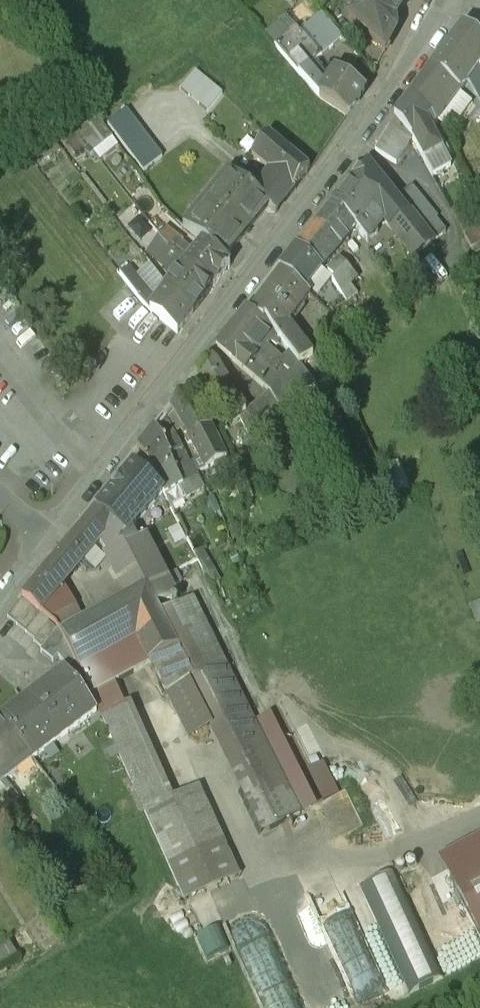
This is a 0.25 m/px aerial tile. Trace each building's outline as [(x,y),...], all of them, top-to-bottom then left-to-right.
[(317,9),(324,0),(310,0),(317,9)] [(348,19),(385,54),(396,33),(395,20),(408,0),(360,0),(348,19)] [(301,31),(322,57),(343,39),(321,14),(301,31)] [(431,71),(452,87),(442,100),(434,111),(443,117),(479,66),(479,41),(463,27),(431,71)] [(278,50),(299,74),(308,67),(309,68),(322,57),(301,31),(278,50)] [(299,74),(319,97),(326,87),(309,68),(308,67),(299,74)] [(195,71),(179,87),(204,112),(220,95),(195,71)] [(452,87),(431,71),(409,100),(430,117),(434,111),(442,100),(452,87)] [(326,87),(319,97),(347,117),(363,91),(336,73),(326,87)] [(409,100),(395,119),(413,140),(424,162),(444,152),(427,121),(430,117),(409,100)] [(126,110),(107,124),(143,171),(162,157),(126,110)] [(253,192),(276,212),(310,172),(268,138),(252,157),(270,172),(253,192)] [(332,205),(356,230),(367,242),(378,232),(367,220),(373,215),(371,213),(374,210),(390,229),(391,228),(407,215),(367,165),(332,205)] [(203,243),(223,260),(268,207),(227,173),(226,174),(230,178),(188,229),(184,226),(183,227),(203,243)] [(317,266),(321,269),(356,230),(332,205),(296,247),(317,266)] [(407,215),(391,228),(413,254),(445,233),(423,205),(408,216),(407,215)] [(182,263),(185,265),(192,257),(189,252),(181,245),(182,244),(172,234),(175,231),(169,226),(161,236),(182,263)] [(144,249),(176,276),(185,265),(182,263),(170,253),(159,238),(150,248),(147,245),(144,249)] [(192,257),(185,265),(213,288),(230,266),(223,260),(203,243),(192,257)] [(281,271),(303,290),(321,269),(317,266),(296,247),(279,269),(281,271)] [(326,274),(329,278),(340,293),(355,276),(338,258),(326,274)] [(176,276),(168,287),(196,309),(213,288),(185,265),(176,276)] [(250,312),(263,324),(265,321),(280,342),(298,365),(311,355),(289,324),(310,296),(303,290),(281,271),(250,312)] [(138,298),(150,311),(155,304),(135,276),(131,279),(134,283),(129,286),(138,298)] [(155,304),(150,311),(177,333),(193,312),(165,290),(164,291),(165,292),(155,304)] [(250,312),(247,310),(218,347),(234,361),(263,324),(250,312)] [(265,321),(263,324),(234,361),(270,393),(285,383),(254,356),(268,339),(276,346),(280,342),(265,321)] [(210,357),(199,371),(214,395),(230,384),(218,364),(210,357)] [(303,370),(285,383),(270,393),(283,415),(287,412),(284,407),(315,386),(303,370)] [(246,411),(230,384),(214,395),(230,422),(236,418),(246,411)] [(177,412),(189,436),(210,427),(189,390),(171,405),(177,412)] [(252,420),(246,411),(236,418),(245,430),(250,426),(248,423),(252,420)] [(156,431),(168,455),(176,470),(187,465),(182,456),(185,454),(166,420),(156,431)] [(210,427),(189,436),(186,438),(188,442),(192,440),(206,468),(226,458),(213,433),(217,430),(214,425),(210,427)] [(142,456),(153,475),(161,464),(168,455),(156,431),(154,427),(138,448),(142,456)] [(133,466),(162,493),(163,493),(153,475),(142,456),(133,466)] [(187,465),(176,470),(183,485),(193,480),(195,483),(200,481),(191,463),(187,465)] [(179,498),(161,464),(153,475),(163,493),(168,503),(179,498)] [(97,509),(114,525),(125,547),(137,541),(131,530),(162,493),(133,466),(122,479),(112,491),(97,509)] [(55,557),(75,573),(100,542),(114,525),(97,509),(55,557)] [(84,623),(64,587),(42,613),(53,622),(60,631),(79,668),(79,669),(96,705),(99,717),(124,705),(116,682),(149,664),(166,693),(187,682),(263,834),(300,815),(193,598),(160,614),(156,606),(175,597),(171,588),(166,578),(144,537),(137,541),(125,547),(114,525),(100,542),(121,575),(118,576),(129,598),(84,623)] [(46,568),(66,585),(75,573),(55,557),(46,568)] [(42,613),(64,587),(66,585),(46,568),(22,597),(23,597),(32,605),(42,613)] [(166,578),(171,588),(181,583),(176,573),(166,578)] [(17,623),(32,605),(23,597),(8,616),(17,623)] [(471,604),(479,621),(479,600),(471,604)] [(41,613),(32,605),(17,623),(17,624),(26,632),(41,613)] [(50,621),(41,613),(26,632),(35,639),(49,622),(50,621)] [(58,630),(49,622),(35,639),(34,641),(43,648),(43,649),(58,630)] [(75,663),(58,630),(43,649),(43,648),(40,651),(53,662),(58,656),(68,668),(75,663)] [(1,718),(33,760),(96,712),(64,670),(1,718)] [(143,811),(167,800),(124,705),(99,717),(143,811)] [(33,760),(1,718),(0,719),(0,785),(5,792),(11,787),(6,780),(33,760)] [(143,811),(168,865),(222,841),(198,786),(167,800),(143,811)] [(240,880),(222,841),(168,865),(186,904),(240,880)] [(479,938),(479,869),(452,884),(479,938)] [(358,887),(406,991),(437,977),(388,873),(358,887)] [(201,932),(207,955),(229,950),(223,927),(201,932)] [(15,954),(9,944),(0,949),(0,963),(15,954)]
